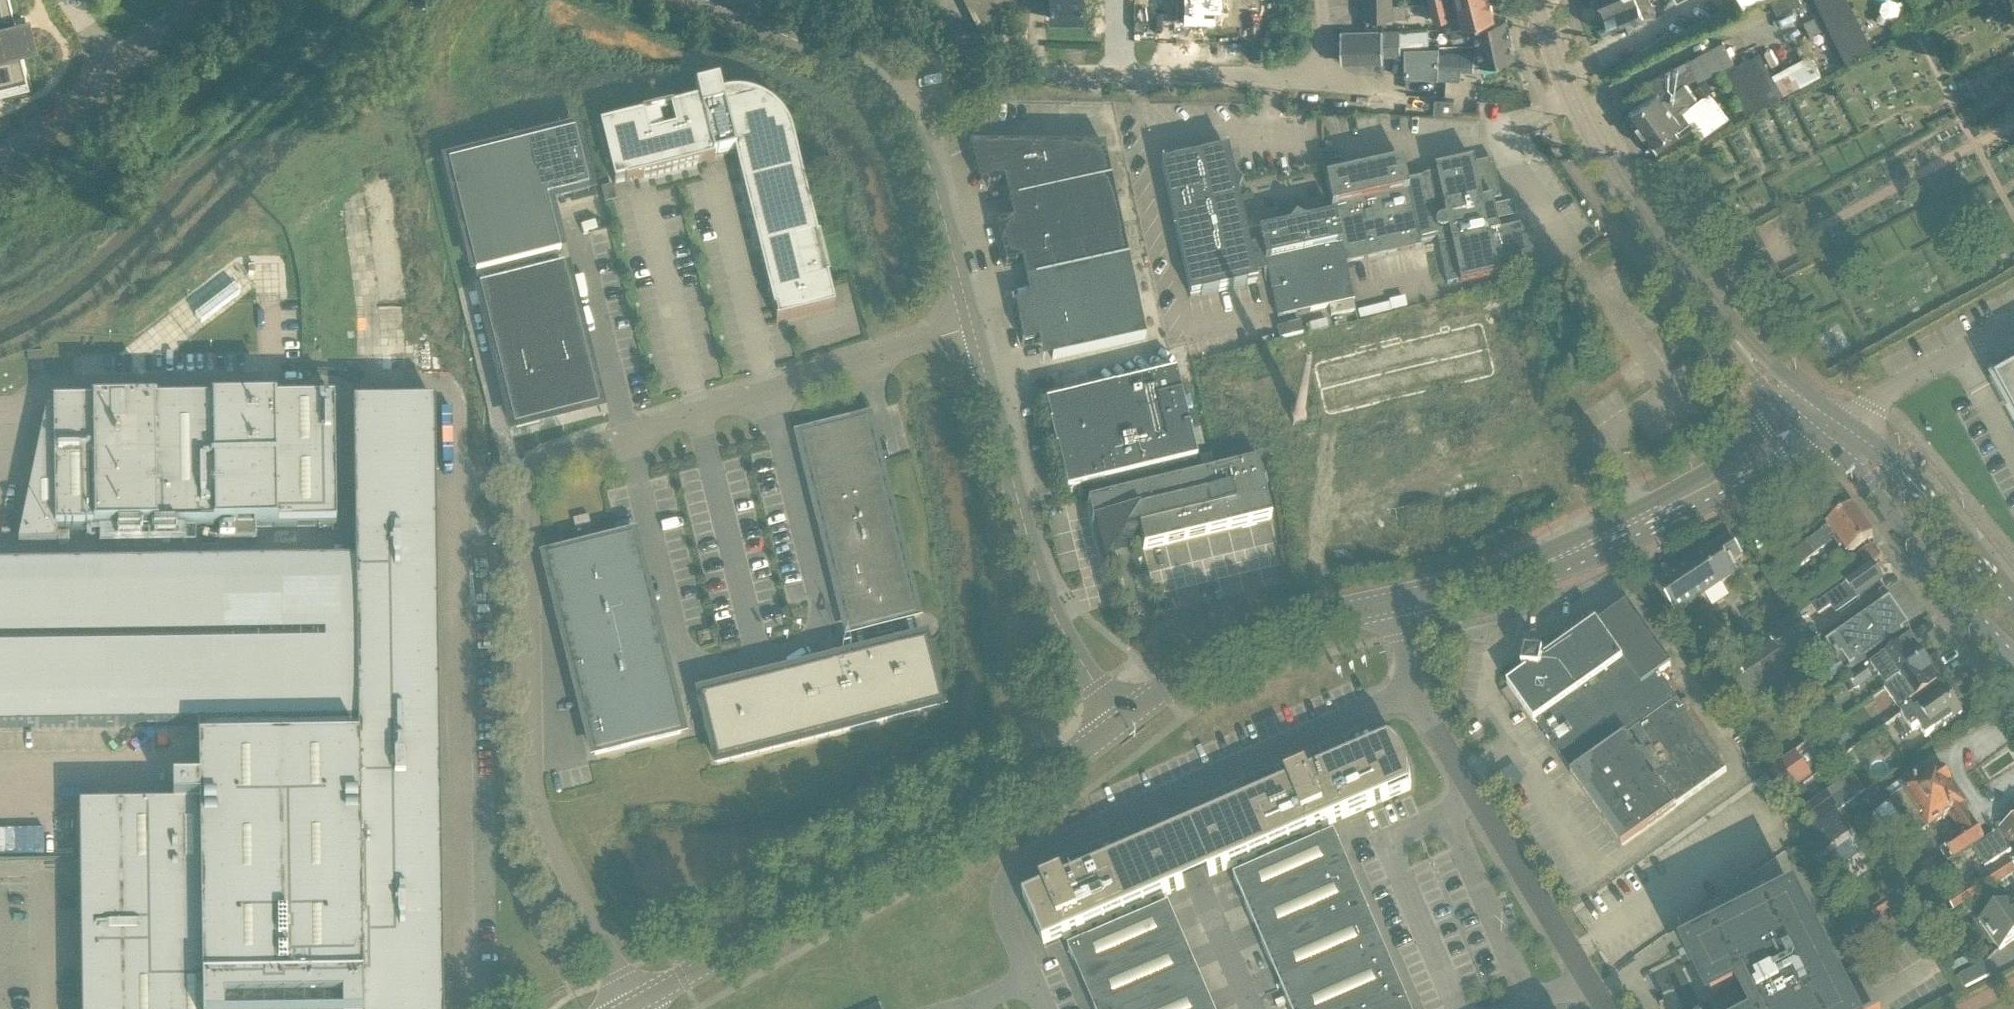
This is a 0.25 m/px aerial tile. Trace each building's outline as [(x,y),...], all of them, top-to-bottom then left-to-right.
[(26,72),(26,70),(27,70),(21,43),(31,41),(31,40),(32,39),(28,20),(25,10),(24,10),(23,9),(14,11),(14,12),(13,12),(10,0),(0,0),(0,78),(26,72)] [(979,24),(1027,0),(967,0),(979,24)] [(1048,16),(1081,17),(1081,0),(1049,0),(1048,16)] [(1182,17),(1215,18),(1215,6),(1220,6),(1220,1),(1221,1),(1221,0),(1182,0),(1182,17)] [(1489,0),(1454,0),(1431,6),(1434,19),(1460,13),(1463,23),(1493,15),(1489,0)] [(1655,8),(1651,0),(1622,0),(1606,7),(1615,29),(1624,25),(1625,27),(1636,22),(1635,20),(1645,16),(1656,11),(1655,8)] [(1801,0),(1771,0),(1777,12),(1801,0)] [(1842,62),(1873,47),(1850,0),(1811,0),(1842,62)] [(1391,16),(1391,2),(1365,2),(1365,16),(1391,16)] [(1475,35),(1477,42),(1511,36),(1507,17),(1450,29),(1452,40),(1475,35)] [(1383,27),(1341,28),(1341,60),(1383,59),(1383,55),(1383,27)] [(1400,27),(1383,27),(1383,55),(1401,54),(1400,27)] [(1439,45),(1405,45),(1405,68),(1406,74),(1438,76),(1438,77),(1461,78),(1461,69),(1474,69),(1474,63),(1497,58),(1497,60),(1500,60),(1499,58),(1515,54),(1511,36),(1477,42),(1479,52),(1474,53),(1439,50),(1439,45)] [(1656,92),(1629,111),(1651,141),(1652,141),(1658,148),(1657,149),(1657,150),(1694,124),(1680,105),(1686,100),(1688,102),(1697,95),(1687,82),(1697,77),(1698,79),(1735,62),(1723,40),(1690,58),(1689,56),(1648,78),(1656,92)] [(1747,113),(1822,72),(1811,52),(1772,73),(1760,52),(1724,72),(1747,113)] [(834,309),(802,181),(792,140),(790,132),(786,126),(782,119),(777,113),(772,108),(766,104),(759,100),(752,98),(744,96),(736,95),(729,96),(721,97),(718,84),(695,90),(698,103),(599,128),(614,186),(616,186),(615,184),(625,182),(625,183),(714,161),(714,159),(733,155),(773,313),(775,312),(777,322),(775,322),(776,324),(834,309)] [(1435,98),(1435,111),(1453,112),(1454,99),(1435,98)] [(575,134),(448,165),(476,277),(561,256),(547,202),(561,198),(561,196),(586,189),(583,178),(586,177),(575,134)] [(1017,202),(1110,182),(1103,150),(1105,150),(1105,149),(969,147),(980,189),(1013,182),(1017,202)] [(1189,299),(1257,284),(1227,151),(1160,166),(1189,299)] [(1491,161),(1472,166),(1471,162),(1433,170),(1434,174),(1422,176),(1423,178),(1430,214),(1436,239),(1446,285),(1535,266),(1526,227),(1498,234),(1495,221),(1510,217),(1508,207),(1492,211),(1490,202),(1500,200),(1491,161)] [(1430,214),(1423,178),(1405,182),(1401,162),(1331,177),(1324,179),(1330,209),(1332,209),(1333,216),(1334,216),(1345,264),(1346,264),(1420,248),(1419,243),(1436,239),(1430,214)] [(1034,281),(1127,261),(1110,182),(1017,202),(1022,221),(996,227),(1005,267),(1031,262),(1034,281)] [(1333,216),(1257,233),(1261,252),(1275,319),(1354,302),(1346,264),(1345,264),(1334,216),(1333,216)] [(1034,281),(1038,301),(1013,306),(1022,346),(1047,341),(1052,360),(1144,340),(1127,261),(1034,281)] [(478,290),(513,431),(543,424),(541,416),(553,413),(554,418),(564,415),(562,411),(583,406),(578,386),(592,382),(564,268),(478,290)] [(1515,295),(1505,299),(1509,308),(1518,304),(1519,304),(1515,295)] [(1161,350),(1162,364),(1189,363),(1189,349),(1161,350)] [(1066,492),(1198,460),(1176,372),(1045,404),(1066,492)] [(1996,388),(2013,420),(2013,378),(1996,388)] [(56,545),(55,531),(100,530),(100,544),(196,542),(196,529),(219,528),(219,542),(256,542),(256,528),(336,527),(334,402),(53,405),(53,467),(36,467),(16,545),(56,545)] [(198,726),(199,788),(172,788),(173,808),(79,809),(82,1008),(443,1008),(435,404),(353,405),(355,560),(0,565),(0,729),(198,726)] [(1303,411),(1289,413),(1293,427),(1306,424),(1303,411)] [(910,618),(915,617),(865,419),(800,436),(849,633),(854,632),(856,640),(850,640),(850,652),(858,650),(860,658),(699,698),(710,741),(715,764),(941,708),(924,642),(917,644),(910,618)] [(1143,550),(1271,519),(1258,462),(1087,503),(1103,570),(1115,551),(1129,547),(1139,532),(1143,550)] [(1851,554),(1874,537),(1853,509),(1830,526),(1851,554)] [(1786,559),(1770,570),(1779,582),(1807,561),(1832,543),(1823,531),(1786,559)] [(595,756),(680,734),(631,537),(545,558),(595,756)] [(1692,604),(1705,596),(1713,607),(1728,597),(1721,586),(1737,576),(1730,565),(1743,557),(1730,537),(1656,586),(1675,615),(1692,604)] [(1808,608),(1861,571),(1853,559),(1817,584),(1813,578),(1795,590),(1808,608)] [(1871,567),(1819,605),(1810,611),(1814,617),(1823,611),(1824,612),(1852,592),(1858,600),(1883,582),(1871,567)] [(1573,776),(1625,849),(1682,808),(1680,805),(1728,772),(1678,701),(1660,676),(1673,667),(1629,605),(1616,614),(1549,662),(1544,661),(1544,655),(1543,655),(1526,652),(1523,669),(1523,670),(1533,672),(1532,675),(1530,675),(1503,694),(1516,713),(1523,708),(1535,726),(1537,724),(1573,775),(1574,775),(1573,776)] [(1885,607),(1827,647),(1847,675),(1878,653),(1894,641),(1895,642),(1910,630),(1900,616),(1899,616),(1901,619),(1896,622),(1885,607)] [(1809,645),(1792,621),(1768,637),(1770,640),(1785,661),(1809,645)] [(1788,666),(1785,661),(1770,640),(1704,686),(1723,712),(1788,666)] [(1882,660),(1871,668),(1886,688),(1925,662),(1909,640),(1881,660),(1882,660)] [(1034,665),(1032,655),(1021,658),(1024,668),(1034,665)] [(1940,683),(1925,662),(1886,688),(1884,690),(1900,712),(1940,683)] [(1918,729),(1925,740),(1961,715),(1953,703),(1954,700),(1951,696),(1948,695),(1945,692),(1917,711),(1917,712),(1914,714),(1911,709),(1900,717),(1912,733),(1918,729)] [(1185,888),(1183,885),(1196,880),(1208,874),(1209,877),(1410,790),(1411,784),(1411,778),(1410,772),(1408,766),(1406,761),(1403,755),(1399,750),(1395,746),(1390,743),(1348,761),(1349,764),(1330,771),(1329,769),(1309,778),(1307,773),(1286,782),(1288,787),(1189,829),(1190,832),(1177,838),(1165,843),(1164,840),(1065,883),(1063,879),(1042,888),(1044,892),(1024,901),(1044,949),(1064,940),(1185,888)] [(1794,755),(1768,773),(1784,796),(1810,778),(1794,755)] [(1924,773),(1912,781),(1914,782),(1914,784),(1915,785),(1889,803),(1903,825),(1909,827),(1916,837),(1948,815),(1962,835),(1939,850),(1948,863),(1983,840),(1960,808),(1962,808),(1959,805),(1960,802),(1956,795),(1953,795),(1948,789),(1951,787),(1942,772),(1940,774),(1937,770),(1927,778),(1924,773)] [(1805,809),(1818,828),(1838,814),(1856,801),(1843,782),(1805,809)] [(1850,832),(1838,814),(1818,828),(1799,841),(1812,859),(1850,832)] [(1980,844),(1992,864),(2012,852),(2013,855),(2013,823),(1980,844)] [(0,829),(0,853),(28,852),(27,829),(0,829)] [(1285,998),(1290,1008),(1410,1008),(1335,836),(1234,880),(1285,998)] [(1929,857),(1917,865),(1923,874),(1935,867),(1929,857)] [(2013,873),(2013,866),(2010,859),(1947,899),(1954,911),(2013,873)] [(1875,919),(1897,905),(1892,897),(1870,911),(1875,919)] [(1794,898),(1687,953),(1712,1002),(1738,989),(1748,1008),(1851,1008),(1794,898)] [(2010,907),(2007,903),(1979,923),(1999,952),(2013,941),(2013,904),(2010,907)] [(1187,947),(1170,907),(1069,951),(1094,1008),(1214,1008),(1187,947)] [(1962,952),(1946,961),(1953,973),(1969,964),(1962,952)] [(1966,988),(1989,976),(1984,965),(1953,980),(1963,994),(1968,992),(1966,988)]
